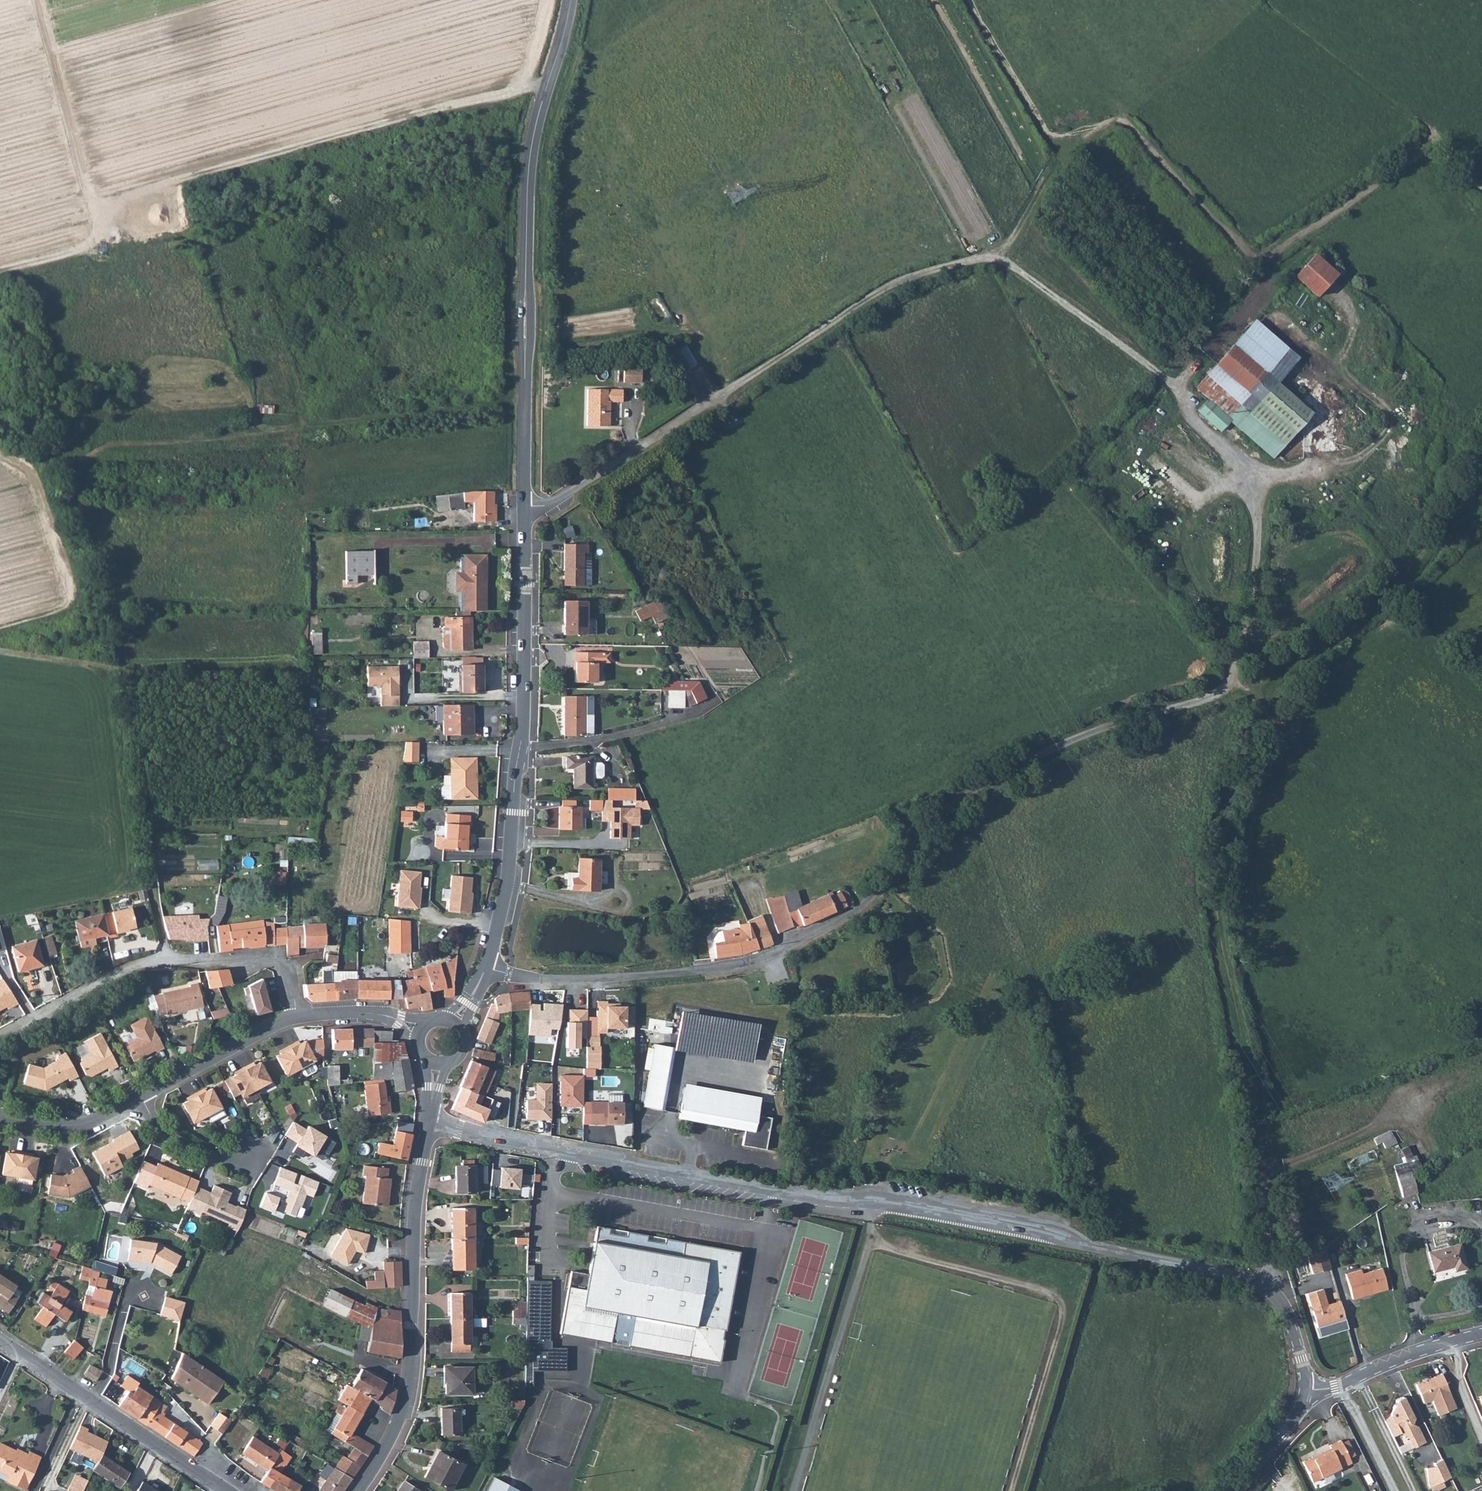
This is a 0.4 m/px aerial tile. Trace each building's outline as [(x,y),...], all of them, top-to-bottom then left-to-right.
[(1312,257),(1293,278),(1315,299),(1335,278),(1312,257)] [(1239,407),(1248,415),(1277,386),(1298,358),(1256,320),(1196,388),(1207,400),(1228,420),(1239,407)] [(690,367),(698,362),(692,351),(686,354),(682,347),(679,349),(690,367)] [(633,365),(615,365),(616,380),(633,379),(633,365)] [(1277,386),(1248,415),(1282,445),(1309,415),(1277,386)] [(616,401),(616,388),(581,390),(581,427),(603,427),(602,401),(616,401)] [(1228,420),(1207,400),(1197,411),(1220,432),(1230,422),(1228,420)] [(1239,407),(1228,420),(1230,422),(1271,457),(1282,445),(1248,415),(1239,407)] [(475,491),(435,496),(437,511),(464,507),(463,503),(473,502),(473,521),(495,521),(495,513),(493,513),(493,492),(475,491)] [(585,551),(588,551),(589,543),(565,542),(564,585),(584,585),(585,551)] [(374,575),(373,551),(346,552),(346,584),(356,584),(357,575),(374,575)] [(593,551),(588,551),(585,551),(584,585),(593,585),(593,551)] [(459,554),(459,557),(473,557),(473,565),(484,565),(484,553),(459,554)] [(473,565),(473,557),(459,557),(459,574),(463,573),(463,601),(463,611),(485,610),(484,565),(473,565)] [(458,590),(459,611),(463,611),(463,601),(463,573),(459,574),(451,574),(452,590),(458,590)] [(587,601),(565,600),(564,634),(586,634),(587,601)] [(657,600),(634,611),(641,623),(651,617),(657,628),(670,621),(657,600)] [(470,650),(470,618),(444,618),(445,637),(450,637),(450,650),(470,650)] [(321,634),(312,634),(312,653),(321,653),(321,634)] [(413,658),(428,658),(428,642),(413,642),(413,658)] [(595,662),(595,652),(574,651),(573,681),(595,682),(595,662)] [(608,653),(595,652),(595,662),(608,663),(608,653)] [(489,665),(468,665),(469,693),(490,692),(489,665)] [(397,667),(367,668),(367,687),(381,687),(381,706),(398,705),(397,667)] [(661,682),(661,691),(668,691),(677,691),(677,683),(661,682)] [(696,704),(690,692),(677,691),(668,691),(667,706),(687,706),(696,704)] [(582,734),(583,697),(564,696),(563,733),(582,734)] [(590,697),(583,697),(582,734),(589,734),(590,697)] [(473,734),(473,705),(450,705),(442,705),(443,734),(473,734)] [(419,762),(419,742),(405,742),(403,754),(404,762),(419,762)] [(592,777),(592,763),(592,756),(566,756),(565,767),(573,767),(573,787),(592,787),(592,777)] [(442,796),(443,799),(477,798),(476,758),(450,758),(451,785),(443,785),(442,788),(442,796)] [(618,800),(618,788),(608,788),(608,800),(610,800),(618,800)] [(618,800),(635,800),(635,788),(618,788),(618,800)] [(562,807),(559,807),(559,828),(580,828),(581,807),(575,807),(575,799),(562,799),(562,807)] [(602,799),(589,799),(589,809),(602,809),(602,799)] [(608,800),(602,799),(602,809),(601,821),(611,821),(610,838),(629,838),(629,824),(638,824),(639,808),(610,807),(610,800),(608,800)] [(470,814),(446,813),(444,848),(465,849),(467,824),(470,824),(470,814)] [(599,860),(578,859),(577,878),(571,878),(571,889),(598,890),(599,860)] [(274,883),(286,884),(287,871),(276,870),(274,883)] [(419,872),(400,870),(395,906),(417,909),(418,900),(416,900),(419,872)] [(467,906),(470,878),(450,876),(446,912),(468,915),(469,906),(467,906)] [(803,926),(852,902),(848,893),(845,891),(840,893),(840,891),(833,895),(831,891),(827,893),(828,895),(801,907),(789,912),(784,895),(767,899),(777,934),(795,926),(796,927),(802,925),(803,926)] [(789,912),(801,907),(796,893),(784,895),(789,912)] [(772,944),(757,904),(741,910),(743,918),(737,920),(738,926),(732,928),(730,926),(721,930),(721,931),(717,932),(714,937),(715,958),(738,956),(772,944)] [(129,907),(103,914),(108,934),(105,934),(107,939),(117,936),(116,934),(124,931),(123,930),(134,927),(129,907)] [(108,934),(103,914),(75,922),(80,941),(105,934),(108,934)] [(207,919),(162,916),(169,937),(207,939),(207,919)] [(404,932),(405,919),(390,918),(389,951),(411,952),(411,932),(404,932)] [(231,924),(220,925),(222,942),(229,942),(229,945),(232,945),(233,948),(255,947),(255,949),(267,947),(266,928),(232,931),(231,924)] [(304,926),(304,928),(305,945),(316,944),(315,948),(316,948),(327,947),(326,925),(304,926)] [(275,929),(266,928),(267,947),(276,946),(275,930),(275,929)] [(275,930),(276,946),(280,945),(288,945),(288,956),(299,956),(299,949),(299,945),(305,945),(304,928),(275,930)] [(52,935),(44,937),(50,956),(57,954),(55,946),(52,935)] [(43,964),(37,939),(17,944),(23,969),(43,964)] [(50,956),(51,962),(59,960),(57,954),(50,956)] [(450,964),(428,970),(433,992),(445,990),(447,999),(455,998),(456,973),(457,957),(451,958),(450,964)] [(428,970),(420,972),(414,974),(416,983),(418,996),(429,993),(433,992),(428,970)] [(233,986),(229,971),(207,973),(211,990),(233,986)] [(0,981),(0,1013),(18,1004),(3,980),(0,981)] [(260,1015),(270,1011),(274,1009),(264,980),(247,989),(249,995),(252,994),(260,1015)] [(192,987),(164,993),(168,1015),(205,1007),(199,983),(191,985),(192,987)] [(358,1000),(360,984),(342,983),(342,985),(334,985),(336,1002),(358,1000)] [(411,984),(401,987),(402,998),(406,997),(409,1009),(422,1007),(423,1012),(432,1011),(429,993),(418,996),(416,983),(411,984)] [(375,985),(360,984),(358,1000),(374,1000),(375,985)] [(324,985),(307,985),(308,998),(313,1002),(327,1002),(324,985)] [(327,1002),(336,1002),(334,985),(325,985),(324,985),(327,1002)] [(390,986),(375,985),(374,1000),(391,999),(390,986)] [(401,987),(390,986),(391,999),(402,998),(401,987)] [(528,991),(507,993),(513,1011),(530,1009),(528,991)] [(164,993),(155,995),(161,1016),(168,1015),(164,993)] [(495,1002),(492,1003),(476,1039),(488,1044),(498,1020),(499,1013),(513,1011),(507,993),(499,995),(494,998),(495,1002)] [(604,1011),(605,1003),(605,1001),(595,1001),(595,1010),(604,1011)] [(594,1017),(594,1032),(598,1032),(604,1032),(604,1027),(623,1028),(623,1021),(632,1021),(632,1006),(613,1006),(613,1003),(605,1003),(604,1011),(595,1010),(594,1017)] [(213,1013),(215,1020),(232,1016),(229,1009),(213,1013)] [(683,1012),(676,1050),(753,1063),(760,1025),(683,1012)] [(594,1032),(594,1017),(586,1016),(586,1037),(598,1037),(598,1032),(594,1032)] [(158,1049),(142,1017),(125,1027),(132,1039),(124,1043),(133,1060),(150,1051),(151,1053),(158,1049)] [(351,1048),(374,1047),(375,1031),(375,1030),(351,1031),(351,1048)] [(334,1051),(351,1050),(351,1048),(351,1031),(341,1031),(334,1032),(334,1051)] [(374,1047),(373,1064),(375,1064),(391,1063),(391,1062),(400,1061),(401,1041),(389,1040),(389,1032),(375,1031),(374,1047)] [(100,1033),(84,1042),(90,1055),(81,1059),(80,1065),(86,1074),(91,1075),(107,1067),(110,1071),(118,1066),(100,1033)] [(597,1046),(598,1037),(586,1037),(586,1046),(597,1046)] [(289,1045),(301,1068),(316,1060),(306,1040),(297,1045),(296,1042),(289,1045)] [(671,1047),(653,1044),(653,1048),(648,1047),(645,1069),(648,1070),(641,1105),(660,1109),(671,1047)] [(287,1075),(301,1068),(289,1045),(282,1049),(283,1052),(277,1055),(287,1075)] [(495,1051),(474,1047),(472,1055),(493,1060),(495,1051)] [(78,1076),(66,1052),(56,1057),(58,1060),(43,1068),(27,1066),(23,1086),(46,1090),(68,1079),(69,1081),(78,1076)] [(398,1093),(414,1090),(407,1060),(400,1061),(391,1062),(391,1063),(395,1080),(398,1093)] [(493,1069),(470,1060),(459,1086),(460,1087),(451,1108),(473,1119),(484,1122),(486,1117),(494,1120),(501,1102),(486,1095),(489,1086),(487,1085),(493,1069)] [(563,1128),(569,1102),(560,1100),(568,1066),(543,1061),(536,1095),(531,1094),(525,1119),(563,1128)] [(243,1066),(255,1088),(269,1081),(259,1062),(252,1065),(250,1063),(243,1066)] [(375,1064),(374,1082),(385,1081),(395,1080),(391,1063),(375,1064)] [(240,1095),(255,1088),(243,1066),(237,1070),(238,1073),(230,1077),(240,1095)] [(329,1067),(329,1085),(341,1084),(339,1066),(329,1067)] [(385,1084),(366,1086),(369,1116),(393,1113),(392,1101),(388,1102),(385,1084)] [(757,1099),(683,1086),(678,1117),(744,1127),(741,1146),(763,1149),(768,1117),(755,1114),(757,1099)] [(195,1092),(207,1114),(221,1106),(211,1087),(203,1092),(201,1088),(195,1092)] [(192,1121),(207,1114),(195,1092),(188,1095),(190,1099),(182,1103),(192,1121)] [(608,1102),(590,1102),(590,1124),(622,1124),(623,1092),(608,1092),(608,1102)] [(294,1121),(284,1136),(297,1144),(296,1146),(315,1156),(319,1149),(328,1154),(336,1142),(308,1125),(306,1128),(294,1121)] [(121,1134),(130,1152),(138,1148),(129,1130),(121,1134)] [(1376,1145),(1394,1136),(1390,1130),(1372,1138),(1376,1145)] [(379,1155),(408,1160),(414,1135),(397,1132),(394,1145),(381,1143),(379,1155)] [(132,1156),(130,1152),(121,1134),(112,1139),(113,1141),(93,1153),(105,1176),(123,1167),(120,1162),(132,1156)] [(3,1173),(19,1176),(23,1152),(15,1150),(14,1153),(7,1152),(3,1173)] [(1352,1168),(1377,1157),(1374,1150),(1349,1161),(1352,1168)] [(23,1152),(19,1176),(34,1179),(37,1157),(29,1156),(30,1153),(23,1152)] [(149,1185),(190,1203),(197,1188),(200,1181),(158,1164),(149,1185)] [(68,1198),(91,1186),(81,1166),(73,1170),(74,1173),(65,1177),(51,1175),(47,1194),(68,1198)] [(364,1166),(363,1175),(366,1176),(364,1203),(386,1205),(388,1188),(390,1188),(391,1177),(388,1177),(388,1167),(364,1166)] [(1416,1193),(1410,1170),(1409,1167),(1395,1171),(1402,1197),(1416,1193)] [(280,1168),(274,1185),(279,1188),(276,1195),(266,1192),(261,1206),(301,1218),(302,1212),(308,1213),(319,1181),(280,1168)] [(475,1168),(457,1168),(457,1194),(475,1193),(475,1168)] [(522,1200),(532,1200),(534,1173),(524,1173),(522,1200)] [(226,1228),(238,1233),(240,1227),(246,1211),(236,1206),(236,1208),(227,1203),(231,1193),(214,1186),(211,1194),(197,1188),(190,1203),(187,1210),(201,1216),(203,1213),(228,1224),(226,1228)] [(473,1240),(473,1210),(453,1210),(453,1240),(473,1240)] [(8,1222),(1,1221),(0,1228),(0,1229),(8,1229),(8,1222)] [(20,1223),(12,1222),(11,1229),(18,1231),(20,1223)] [(363,1252),(368,1234),(346,1228),(331,1255),(347,1265),(355,1250),(363,1252)] [(740,1253),(598,1228),(590,1276),(572,1273),(561,1332),(719,1362),(740,1253)] [(135,1254),(134,1261),(151,1264),(172,1275),(182,1257),(157,1245),(131,1240),(129,1252),(133,1252),(135,1254)] [(472,1270),(473,1240),(453,1240),(452,1240),(452,1271),(472,1270)] [(1458,1243),(1427,1252),(1433,1271),(1452,1267),(1454,1270),(1465,1267),(1458,1243)] [(1324,1248),(1305,1254),(1311,1273),(1330,1268),(1324,1248)] [(384,1270),(385,1288),(403,1287),(402,1261),(384,1262),(384,1270)] [(1360,1269),(1345,1273),(1352,1298),(1387,1289),(1381,1268),(1361,1273),(1360,1269)] [(375,1280),(375,1288),(385,1288),(384,1270),(375,1270),(375,1280)] [(0,1274),(0,1307),(9,1313),(18,1299),(9,1292),(15,1284),(0,1274)] [(87,1294),(84,1310),(106,1315),(112,1290),(106,1288),(109,1279),(99,1277),(98,1280),(95,1296),(87,1294)] [(534,1278),(528,1278),(528,1282),(530,1282),(530,1355),(525,1355),(525,1366),(542,1366),(543,1355),(545,1355),(546,1282),(534,1281),(534,1278)] [(98,1280),(90,1279),(87,1294),(95,1296),(98,1280)] [(367,1280),(367,1288),(368,1288),(375,1288),(375,1280),(367,1280)] [(60,1316),(58,1319),(64,1323),(73,1311),(63,1304),(71,1292),(60,1284),(51,1296),(45,1292),(38,1301),(44,1306),(42,1309),(36,1318),(47,1326),(54,1316),(56,1314),(60,1316)] [(333,1290),(326,1306),(372,1329),(376,1310),(333,1290)] [(1320,1337),(1347,1328),(1340,1302),(1327,1306),(1323,1290),(1307,1295),(1320,1337)] [(449,1293),(449,1320),(468,1319),(468,1293),(449,1293)] [(186,1302),(177,1299),(169,1295),(163,1316),(183,1321),(186,1302)] [(376,1310),(372,1329),(368,1352),(400,1357),(402,1310),(390,1308),(389,1310),(376,1308),(376,1310)] [(527,1318),(513,1319),(513,1324),(522,1325),(521,1330),(526,1330),(527,1318)] [(468,1319),(449,1320),(450,1354),(468,1353),(468,1327),(468,1319)] [(73,1342),(64,1355),(73,1362),(82,1349),(73,1342)] [(276,1352),(274,1350),(267,1361),(273,1365),(276,1359),(274,1357),(276,1352)] [(173,1380),(208,1404),(223,1381),(183,1355),(173,1380)] [(272,1370),(265,1365),(260,1373),(267,1378),(272,1370)] [(90,1366),(84,1375),(97,1382),(104,1371),(90,1366)] [(471,1368),(446,1369),(446,1394),(471,1394),(471,1368)] [(363,1369),(357,1379),(353,1388),(372,1399),(384,1406),(383,1409),(391,1415),(396,1401),(398,1388),(363,1369)] [(1441,1372),(1415,1384),(1422,1401),(1431,1398),(1437,1414),(1455,1406),(1441,1372)] [(121,1386),(129,1391),(133,1385),(137,1387),(139,1382),(128,1375),(121,1386)] [(129,1391),(120,1407),(139,1419),(140,1418),(153,1397),(137,1387),(133,1385),(129,1391)] [(339,1401),(340,1401),(349,1406),(364,1414),(372,1399),(353,1388),(348,1385),(339,1401)] [(158,1409),(162,1403),(153,1397),(140,1418),(149,1424),(158,1409)] [(1393,1422),(1386,1426),(1392,1438),(1399,1435),(1409,1438),(1413,1448),(1426,1443),(1418,1428),(1412,1426),(1414,1420),(1404,1399),(1396,1403),(1390,1417),(1393,1422)] [(524,1400),(512,1400),(512,1409),(522,1409),(524,1405),(524,1400)] [(353,1433),(364,1414),(349,1406),(347,1409),(343,1406),(338,1413),(343,1416),(333,1434),(346,1442),(348,1438),(350,1438),(353,1433)] [(195,1456),(203,1443),(189,1434),(191,1431),(186,1428),(185,1430),(160,1414),(161,1412),(158,1409),(149,1424),(148,1425),(195,1456)] [(460,1434),(460,1409),(442,1409),(442,1435),(460,1434)] [(211,1426),(223,1434),(232,1421),(220,1413),(211,1426)] [(97,1459),(107,1438),(88,1430),(89,1427),(82,1424),(71,1447),(97,1459)] [(364,1439),(353,1433),(350,1438),(348,1438),(346,1442),(355,1448),(358,1450),(364,1439)] [(243,1453),(269,1471),(280,1453),(253,1436),(243,1453)] [(284,1448),(288,1441),(282,1437),(278,1444),(284,1448)] [(108,1439),(107,1438),(97,1459),(99,1460),(102,1455),(108,1439)] [(368,1456),(375,1446),(364,1439),(358,1450),(368,1456)] [(1347,1439),(1341,1442),(1349,1457),(1354,1454),(1347,1439)] [(283,1450),(293,1457),(296,1452),(302,1456),(305,1449),(289,1440),(288,1441),(284,1448),(283,1450)] [(1349,1457),(1341,1442),(1340,1440),(1329,1446),(1331,1450),(1313,1459),(1312,1457),(1302,1462),(1312,1482),(1352,1462),(1349,1457)] [(9,1475),(7,1480),(25,1489),(27,1483),(28,1483),(35,1468),(24,1463),(28,1454),(21,1451),(19,1455),(15,1453),(16,1451),(0,1443),(0,1466),(11,1472),(9,1475)] [(354,1478),(368,1456),(358,1450),(355,1448),(349,1459),(344,1456),(336,1468),(354,1478)] [(291,1480),(280,1473),(285,1465),(287,1466),(293,1457),(283,1450),(280,1453),(269,1471),(262,1481),(278,1490),(284,1490),(291,1480)] [(24,1463),(35,1468),(41,1456),(30,1451),(28,1454),(24,1463)] [(464,1464),(439,1452),(426,1477),(451,1490),(464,1464)] [(102,1455),(99,1460),(93,1469),(119,1486),(128,1473),(102,1455)] [(1429,1487),(1450,1477),(1441,1459),(1432,1464),(1432,1467),(1425,1468),(1429,1487)] [(9,1475),(11,1472),(0,1466),(0,1470),(9,1475)] [(336,1468),(319,1490),(320,1490),(344,1490),(354,1478),(336,1468)] [(302,1486),(291,1480),(284,1490),(299,1490),(302,1486)] [(493,1480),(487,1490),(514,1490),(493,1480)] [(397,1490),(419,1490),(404,1481),(397,1490)] [(142,1482),(136,1490),(155,1490),(142,1482)]
